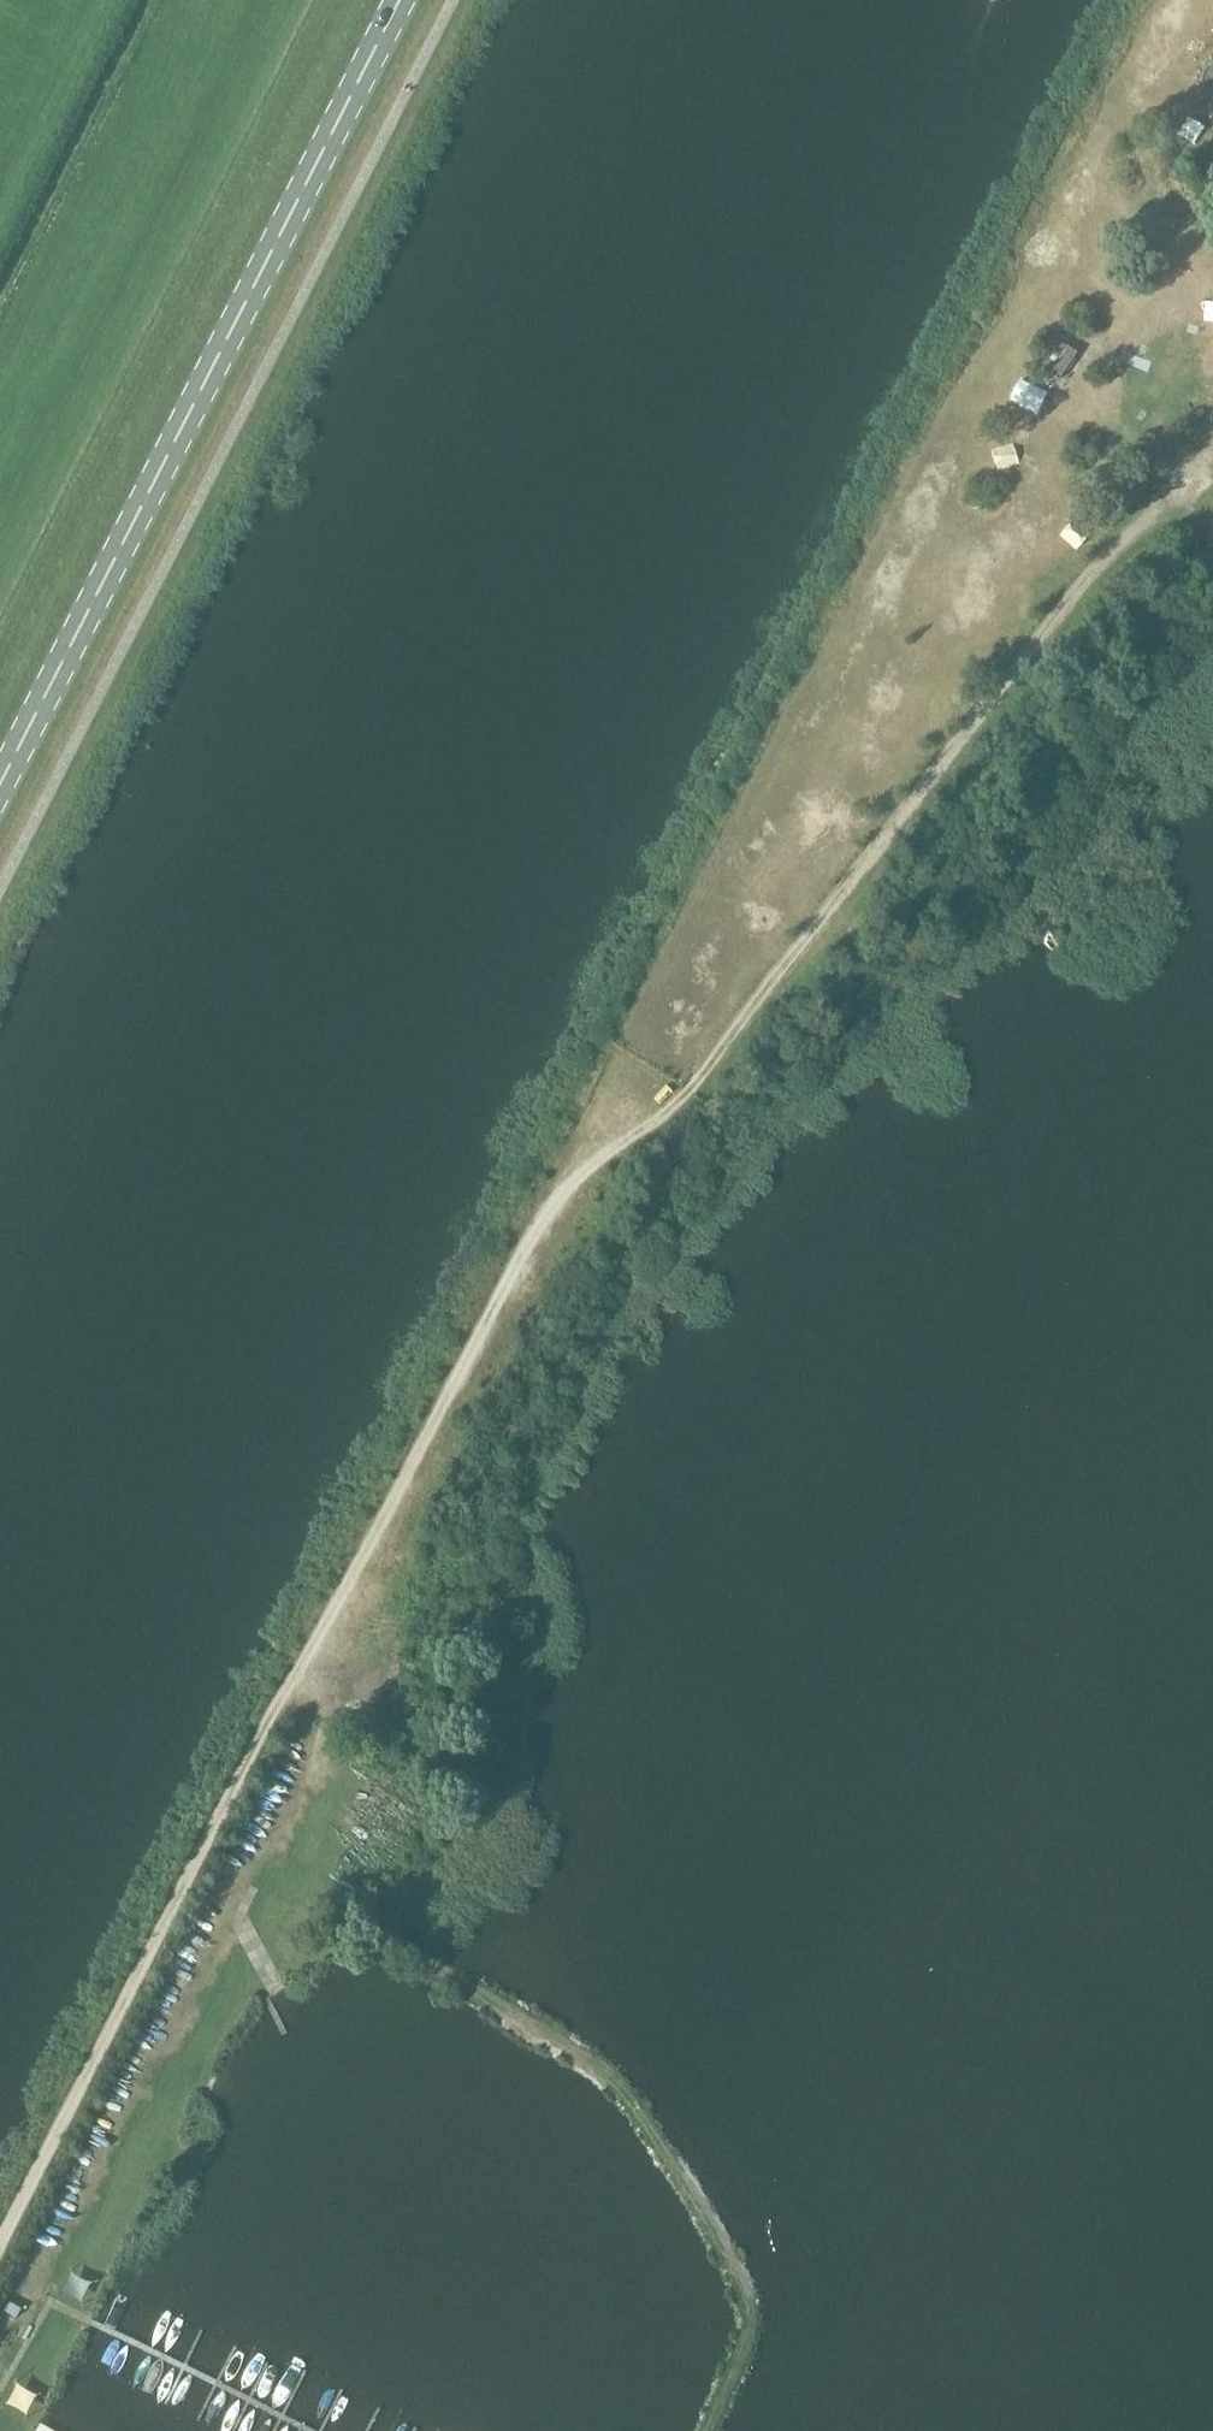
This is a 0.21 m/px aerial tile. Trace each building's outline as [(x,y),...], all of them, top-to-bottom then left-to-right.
[(1077,359),(1049,341),(1031,368),(1059,386),(1077,359)] [(9,2302),(4,2311),(17,2318),(21,2309),(9,2302)]
